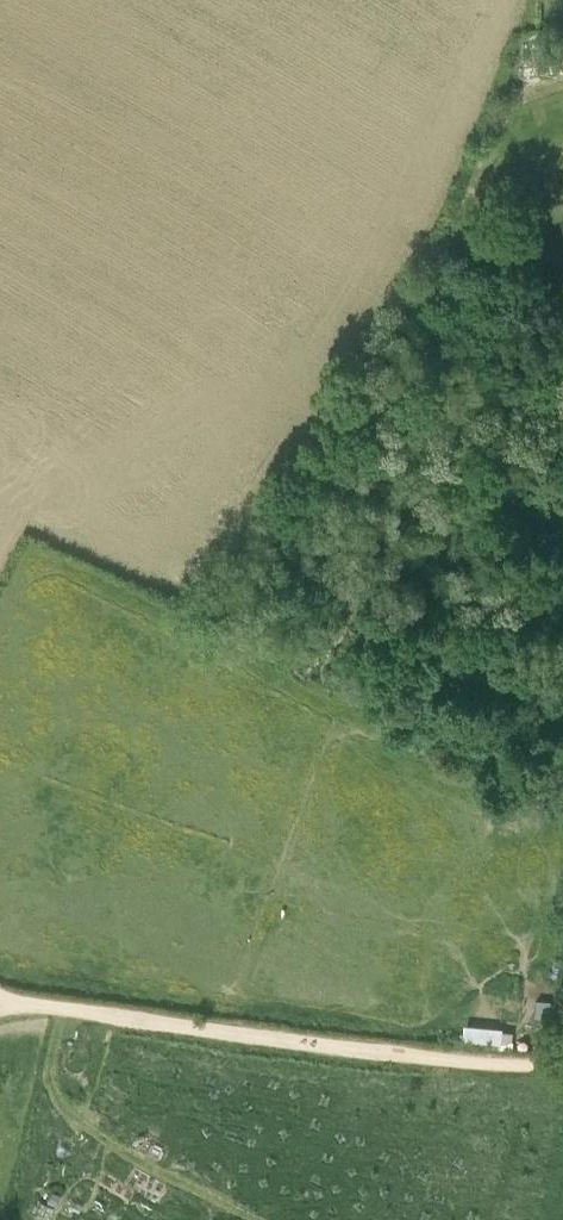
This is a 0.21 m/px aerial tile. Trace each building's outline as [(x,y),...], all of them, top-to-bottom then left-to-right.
[(503,1041),(505,1024),(466,1020),(465,1037),(503,1041)]
